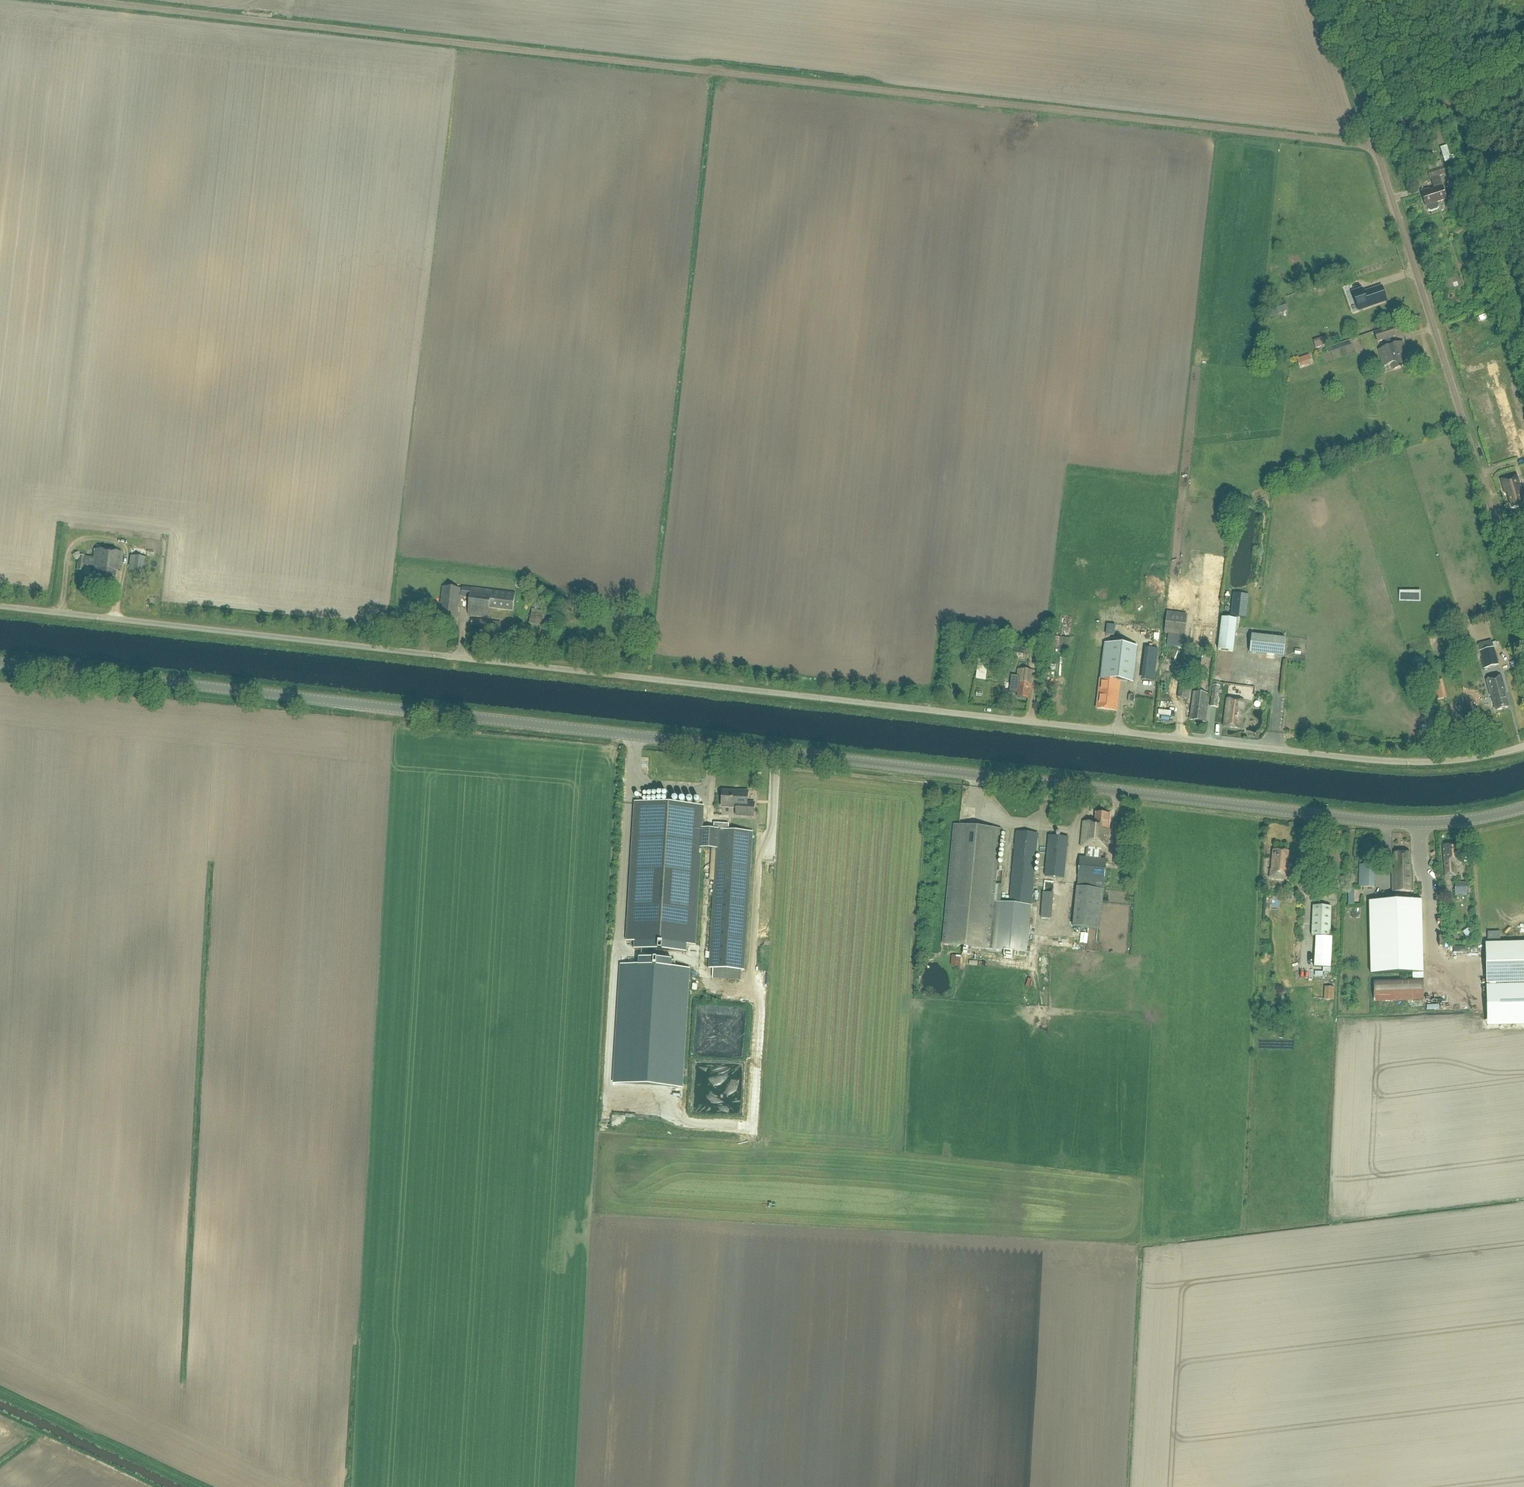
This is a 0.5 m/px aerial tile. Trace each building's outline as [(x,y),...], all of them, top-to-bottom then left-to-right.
[(1444,148),(1447,163),(1454,162),(1451,147),(1444,148)] [(1445,176),(1441,162),(1428,166),(1430,172),(1428,172),(1430,180),(1431,180),(1434,190),(1422,194),(1426,207),(1427,206),(1428,210),(1431,212),(1437,210),(1439,207),(1437,203),(1446,200),(1439,177),(1445,176)] [(1458,185),(1457,178),(1446,181),(1448,188),(1458,185)] [(1386,301),(1381,287),(1363,293),(1368,308),(1386,301)] [(1346,294),(1351,309),(1362,305),(1357,290),(1346,294)] [(1397,337),(1393,327),(1376,333),(1380,343),(1397,337)] [(1378,351),(1383,368),(1391,365),(1393,371),(1408,366),(1404,352),(1406,351),(1403,343),(1389,348),(1378,351)] [(1312,355),(1299,360),(1303,370),(1316,365),(1312,355)] [(1517,476),(1502,480),(1505,490),(1507,490),(1512,508),(1523,505),(1523,500),(1517,476)] [(97,556),(96,567),(98,567),(97,580),(113,582),(115,570),(117,570),(117,565),(124,566),(124,570),(136,571),(138,550),(126,549),(126,551),(119,550),(119,547),(105,546),(104,557),(97,556)] [(463,590),(443,588),(440,611),(436,610),(435,621),(441,622),(441,623),(458,625),(460,609),(461,609),(462,598),(471,599),(469,615),(489,618),(490,609),(513,612),(515,594),(463,588),(463,590)] [(1233,600),(1231,617),(1246,619),(1248,602),(1233,600)] [(558,614),(532,610),(529,625),(545,627),(546,622),(557,623),(558,614)] [(1187,616),(1167,613),(1165,634),(1185,636),(1187,616)] [(1237,621),(1222,619),(1218,650),(1233,652),(1237,621)] [(501,623),(472,620),(471,626),(495,629),(495,632),(500,633),(501,623)] [(1286,639),(1252,636),(1250,654),(1284,658),(1286,639)] [(1138,646),(1104,643),(1097,709),(1116,711),(1120,681),(1134,682),(1138,646)] [(1492,648),(1490,643),(1483,645),(1485,650),(1479,652),(1484,670),(1498,666),(1493,648),(1492,648)] [(1043,654),(1034,653),(1032,665),(1040,666),(1043,654)] [(1159,679),(1160,670),(1149,669),(1148,677),(1159,679)] [(1033,672),(1018,670),(1017,683),(1016,694),(1018,694),(1018,698),(1028,699),(1029,695),(1030,695),(1031,685),(1032,685),(1033,672)] [(1506,693),(1501,677),(1486,681),(1491,698),(1492,697),(1496,712),(1509,708),(1505,694),(1506,693)] [(1190,682),(1181,681),(1178,698),(1187,700),(1190,682)] [(1144,697),(1154,698),(1156,687),(1145,685),(1144,697)] [(1220,688),(1213,687),(1210,708),(1218,709),(1220,688)] [(1210,695),(1194,693),(1190,721),(1206,723),(1210,695)] [(1244,702),(1227,700),(1223,727),(1240,730),(1244,702)] [(1142,714),(1154,717),(1157,704),(1145,702),(1142,714)] [(671,768),(668,775),(673,777),(676,770),(671,768)] [(748,792),(741,791),(741,792),(723,791),(722,808),(737,809),(737,816),(754,817),(755,803),(747,803),(748,792)] [(635,806),(626,941),(696,946),(701,849),(715,850),(716,830),(702,829),(703,810),(635,806)] [(1111,815),(1096,814),(1095,823),(1083,822),(1081,848),(1087,848),(1086,859),(1080,858),(1078,879),(1105,881),(1107,860),(1100,860),(1101,850),(1108,850),(1111,815)] [(1001,831),(954,826),(943,944),(989,948),(1000,833),(1001,833),(1001,831)] [(752,833),(718,831),(717,849),(710,969),(714,969),(713,977),(730,978),(730,970),(744,971),(752,833)] [(1038,834),(1016,832),(1009,905),(993,904),(989,948),(1026,952),(1038,834)] [(1067,838),(1049,837),(1045,877),(1064,879),(1067,838)] [(1124,838),(1116,837),(1114,862),(1122,863),(1124,838)] [(1462,865),(1461,845),(1443,846),(1445,878),(1455,877),(1455,865),(1462,865)] [(1289,852),(1273,851),(1270,879),(1287,880),(1289,866),(1287,866),(1289,852)] [(1410,854),(1395,854),(1395,870),(1392,870),(1393,893),(1413,892),(1413,872),(1410,872),(1410,854)] [(1376,866),(1359,866),(1358,888),(1375,888),(1376,866)] [(1467,896),(1466,883),(1454,884),(1455,897),(1467,896)] [(1104,891),(1077,888),(1073,927),(1100,929),(1104,891)] [(1045,893),(1044,919),(1055,919),(1055,894),(1045,893)] [(1421,901),(1371,902),(1373,975),(1423,973),(1421,901)] [(1331,908),(1313,907),(1312,936),(1330,937),(1331,908)] [(1472,929),(1465,932),(1468,938),(1475,935),(1472,929)] [(1486,985),(1523,984),(1523,943),(1500,944),(1499,932),(1487,932),(1488,944),(1485,944),(1486,985)] [(1315,937),(1313,967),(1330,968),(1331,938),(1315,937)] [(963,965),(963,957),(954,957),(954,964),(963,965)] [(621,966),(614,1082),(683,1086),(690,970),(621,966)] [(1423,1000),(1422,978),(1373,980),(1373,1001),(1423,1000)] [(1336,1001),(1337,988),(1327,987),(1327,1001),(1336,1001)] [(1517,1010),(1517,1003),(1501,1002),(1501,1003),(1480,1001),(1479,1009),(1500,1010),(1500,1014),(1511,1015),(1511,1010),(1517,1010)]
